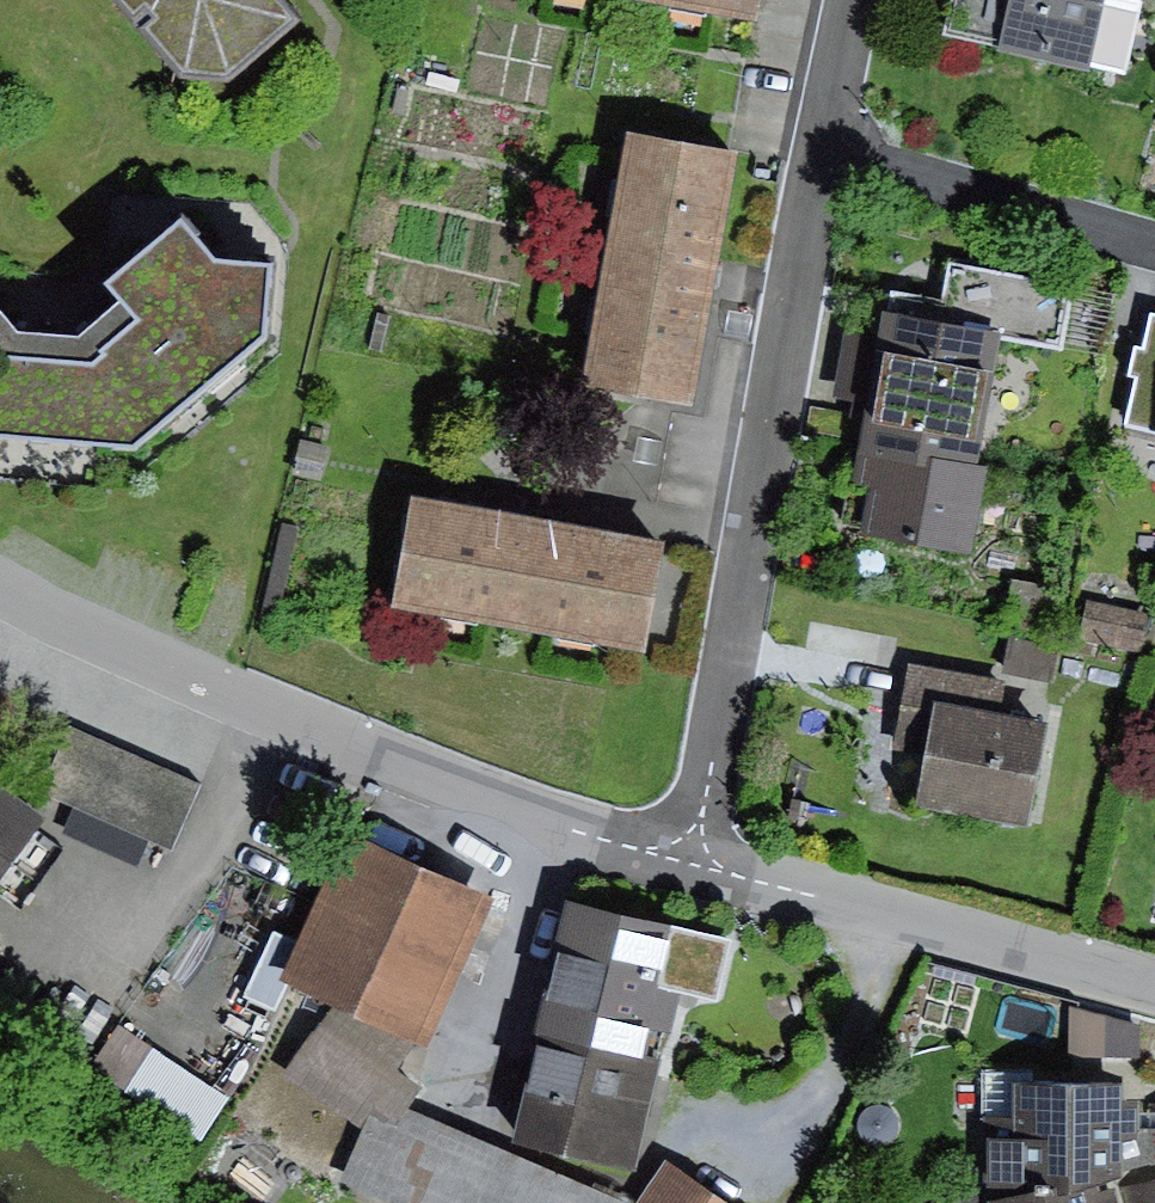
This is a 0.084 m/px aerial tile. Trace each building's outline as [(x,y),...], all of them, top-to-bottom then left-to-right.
[(183,83),(226,86),(297,27),(276,0),(114,0),(183,83)] [(941,36),(1089,72),(1090,68),(1125,77),(1143,4),(1128,0),(950,0),(941,36)] [(591,355),(703,371),(741,118),(629,101),(591,355)] [(136,459),(265,350),(272,277),(215,270),(179,229),(104,293),(117,311),(75,347),(16,341),(0,322),(0,450),(136,459)] [(945,306),(887,296),(857,439),(979,465),(1003,341),(1064,352),(1076,292),(952,269),(945,306)] [(1154,318),(1147,349),(1135,351),(1128,378),(1139,381),(1129,422),(1154,428),(1154,318)] [(609,359),(604,375),(685,397),(690,380),(609,359)] [(979,465),(857,439),(846,494),(870,499),(861,541),(967,563),(988,466),(979,465)] [(302,443),(293,474),(321,482),(330,451),(302,443)] [(413,471),(394,588),(651,630),(670,512),(413,471)] [(299,526),(282,522),(259,615),(277,619),(299,526)] [(1013,578),(1007,602),(1037,610),(1043,585),(1013,578)] [(1149,616),(1090,602),(1082,639),(1141,652),(1149,616)] [(1056,685),(1062,650),(1010,641),(1003,676),(1056,685)] [(980,679),(908,665),(892,747),(932,755),(922,807),(1037,829),(1057,726),(974,709),(980,679)] [(216,756),(83,699),(46,793),(174,856),(216,756)] [(49,825),(0,789),(0,890),(49,825)] [(486,903),(346,839),(280,984),(333,1009),(413,1045),(419,1048),(486,903)] [(724,948),(573,908),(562,949),(533,1056),(660,1090),(690,980),(714,986),(724,948)] [(1137,1024),(1070,1006),(1068,1054),(1137,1056),(1137,1024)] [(333,1009),(284,1075),(363,1132),(342,1184),(386,1202),(616,1202),(408,1113),(424,1092),(391,1075),(413,1045),(333,1009)] [(226,1101),(119,1028),(91,1069),(198,1142),(226,1101)] [(660,1090),(533,1056),(510,1151),(633,1184),(660,1090)] [(992,1202),(1001,1202),(1115,1188),(1126,1186),(1123,1142),(1138,1138),(1135,1105),(1121,1107),(1121,1084),(1018,1084),(1015,1121),(985,1121),(992,1202)] [(665,1167),(641,1202),(720,1202),(665,1167)] [(1132,1188),(1136,1202),(1154,1202),(1154,1183),(1132,1188)] [(1115,1188),(1001,1202),(1118,1202),(1115,1188)]
